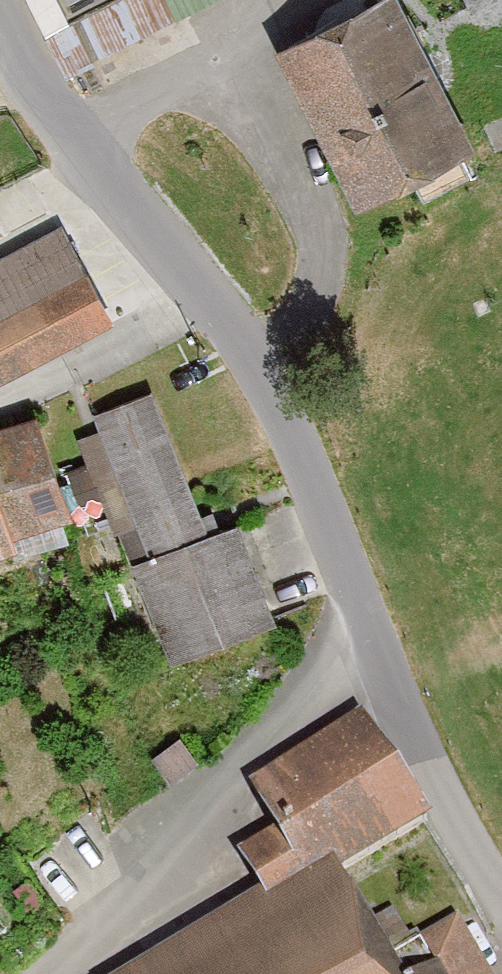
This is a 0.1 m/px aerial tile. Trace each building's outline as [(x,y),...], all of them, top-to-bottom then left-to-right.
[(52,13),(80,0),(46,0),(52,13)] [(277,49),(357,206),(475,146),(400,0),(374,0),(277,49)] [(0,259),(0,382),(111,324),(60,227),(0,259)] [(148,391),(91,413),(98,431),(80,438),(115,528),(121,525),(174,657),(272,618),(235,523),(205,534),(148,391)] [(67,514),(35,413),(0,424),(0,550),(17,545),(12,532),(67,514)] [(421,823),(362,717),(252,783),(277,831),(240,856),(265,894),(127,973),(489,973),(457,915),(385,954),(338,873),(421,823)]
